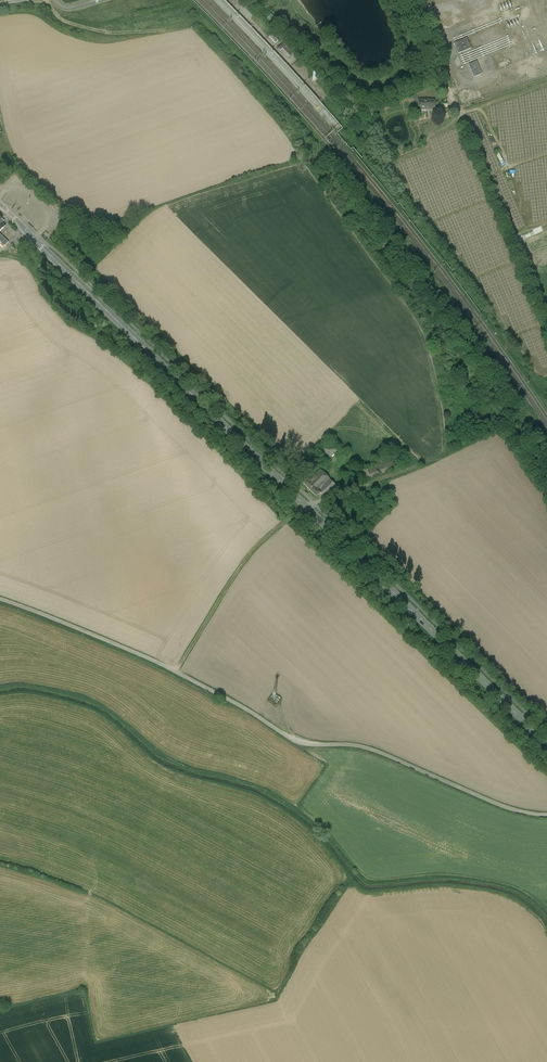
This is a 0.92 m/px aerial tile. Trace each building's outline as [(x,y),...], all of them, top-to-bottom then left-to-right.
[(274,25),(278,21),(271,15),(267,19),(274,25)] [(269,37),(275,44),(278,41),(272,35),(269,37)] [(454,44),(458,54),(471,48),(467,38),(454,44)] [(290,57),(295,52),(285,42),(281,46),(278,49),(280,51),(283,49),(290,57)] [(468,65),(474,77),(482,74),(477,61),(468,65)] [(418,110),(435,109),(441,108),(440,104),(434,106),(434,100),(427,101),(427,100),(418,100),(418,110)] [(508,191),(509,191),(502,173),(497,175),(499,178),(502,177),(508,191)] [(1,243),(5,247),(9,243),(0,234),(0,242),(1,243)] [(518,330),(535,324),(532,313),(526,315),(527,320),(526,320),(525,318),(522,319),(517,321),(519,325),(516,326),(518,330)] [(327,441),(319,450),(329,460),(337,451),(327,441)] [(314,450),(298,466),(301,469),(317,454),(314,450)] [(393,451),(376,458),(378,464),(395,458),(393,451)] [(367,468),(359,471),(363,481),(370,478),(367,468)] [(336,485),(321,470),(309,481),(320,493),(324,497),(336,485)] [(309,481),(307,480),(303,484),(316,497),(320,493),(309,481)]
